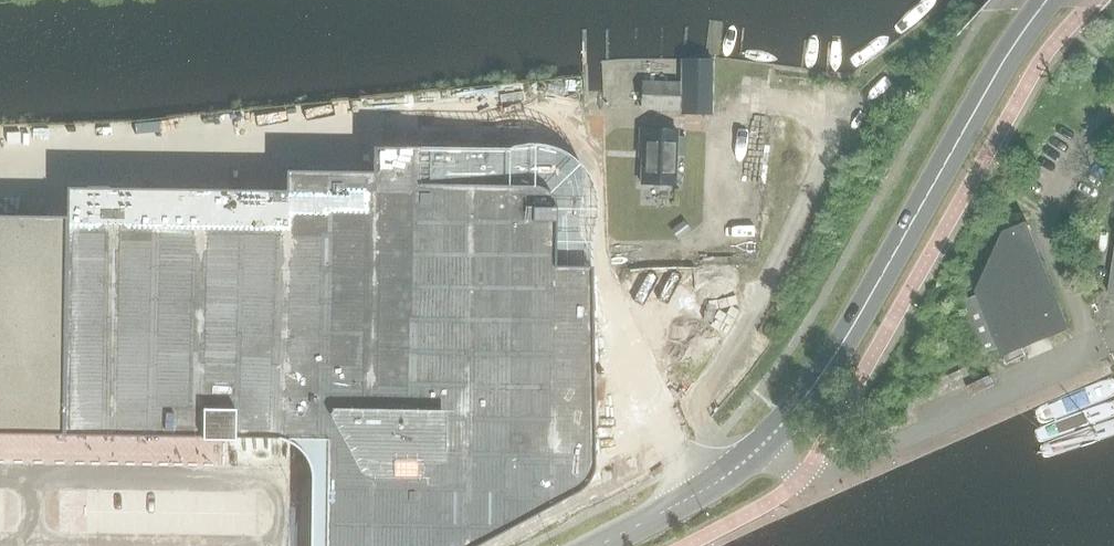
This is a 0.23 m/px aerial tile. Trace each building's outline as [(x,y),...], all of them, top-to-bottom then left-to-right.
[(684,60),(684,61),(683,109),(704,110),(708,103),(708,65),(708,62),(684,60)] [(677,110),(678,83),(642,82),(641,109),(677,110)] [(568,86),(556,87),(558,109),(570,108),(568,86)] [(684,156),(685,137),(676,136),(676,130),(640,129),(640,144),(643,144),(641,183),(674,185),(675,156),(684,156)] [(62,434),(200,436),(200,438),(202,438),(202,432),(230,433),(244,433),(325,434),(367,435),(366,465),(329,485),(325,488),(323,492),(322,545),(474,545),(504,530),(526,518),(541,510),(573,493),(579,489),(583,485),(586,482),(589,477),(591,472),(592,468),(593,463),(593,428),(593,422),(591,273),(591,267),(590,242),(588,233),(587,224),(586,187),(585,181),(581,171),(574,162),(567,156),(563,152),(554,148),(508,148),(505,148),(415,146),(415,171),(370,170),(284,169),(283,189),(65,187),(65,216),(62,430),(62,434)] [(57,430),(62,430),(65,216),(58,215),(0,215),(0,429),(57,430)] [(684,221),(671,230),(677,240),(690,231),(684,221)] [(977,291),(978,294),(961,302),(979,346),(979,353),(981,356),(1000,348),(1003,354),(1069,328),(1026,222),(1004,232),(977,291)]
